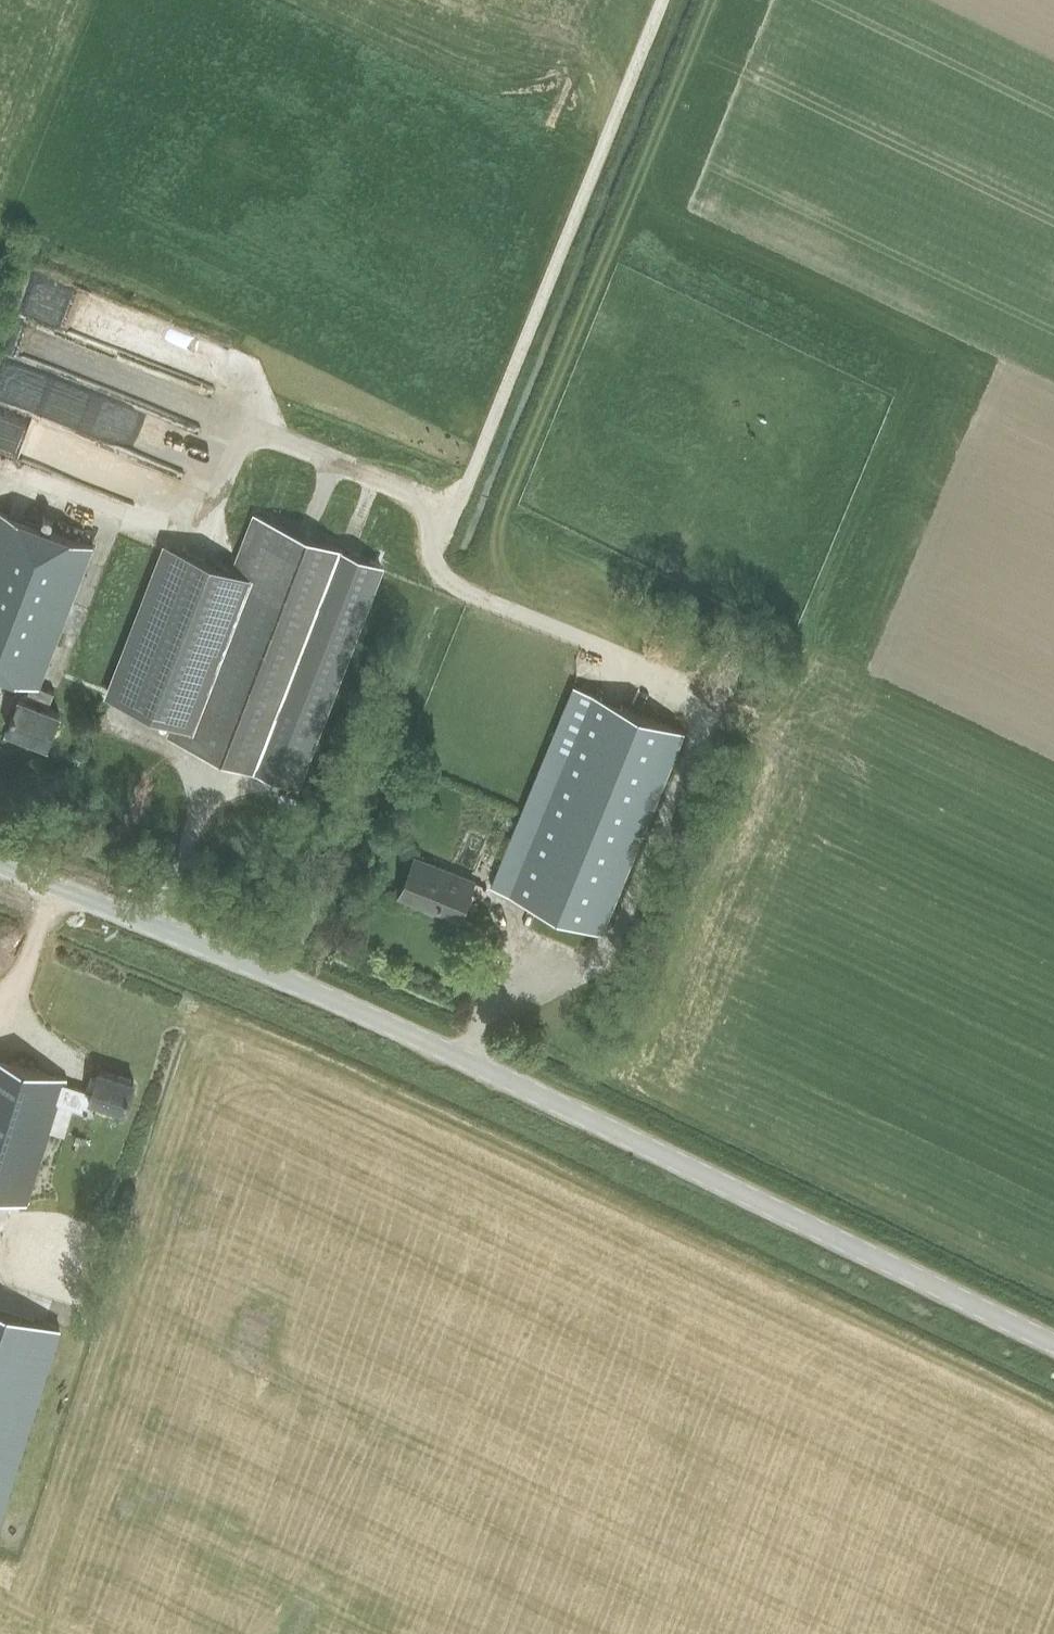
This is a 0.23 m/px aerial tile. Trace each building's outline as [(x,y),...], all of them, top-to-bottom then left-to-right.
[(0,511),(0,670),(33,683),(27,698),(22,696),(9,730),(48,745),(61,712),(48,708),(54,692),(39,686),(93,547),(0,511)] [(168,736),(295,785),(380,565),(254,516),(235,564),(170,539),(111,691),(176,716),(168,736)] [(601,934),(682,733),(573,689),(492,890),(601,934)] [(415,858),(399,896),(459,920),(474,882),(415,858)] [(29,1206),(61,1103),(89,1112),(92,1103),(125,1113),(135,1081),(102,1071),(94,1096),(64,1086),(66,1080),(0,1060),(0,1197),(29,1206)] [(0,1308),(0,1508),(59,1328),(0,1308)]
